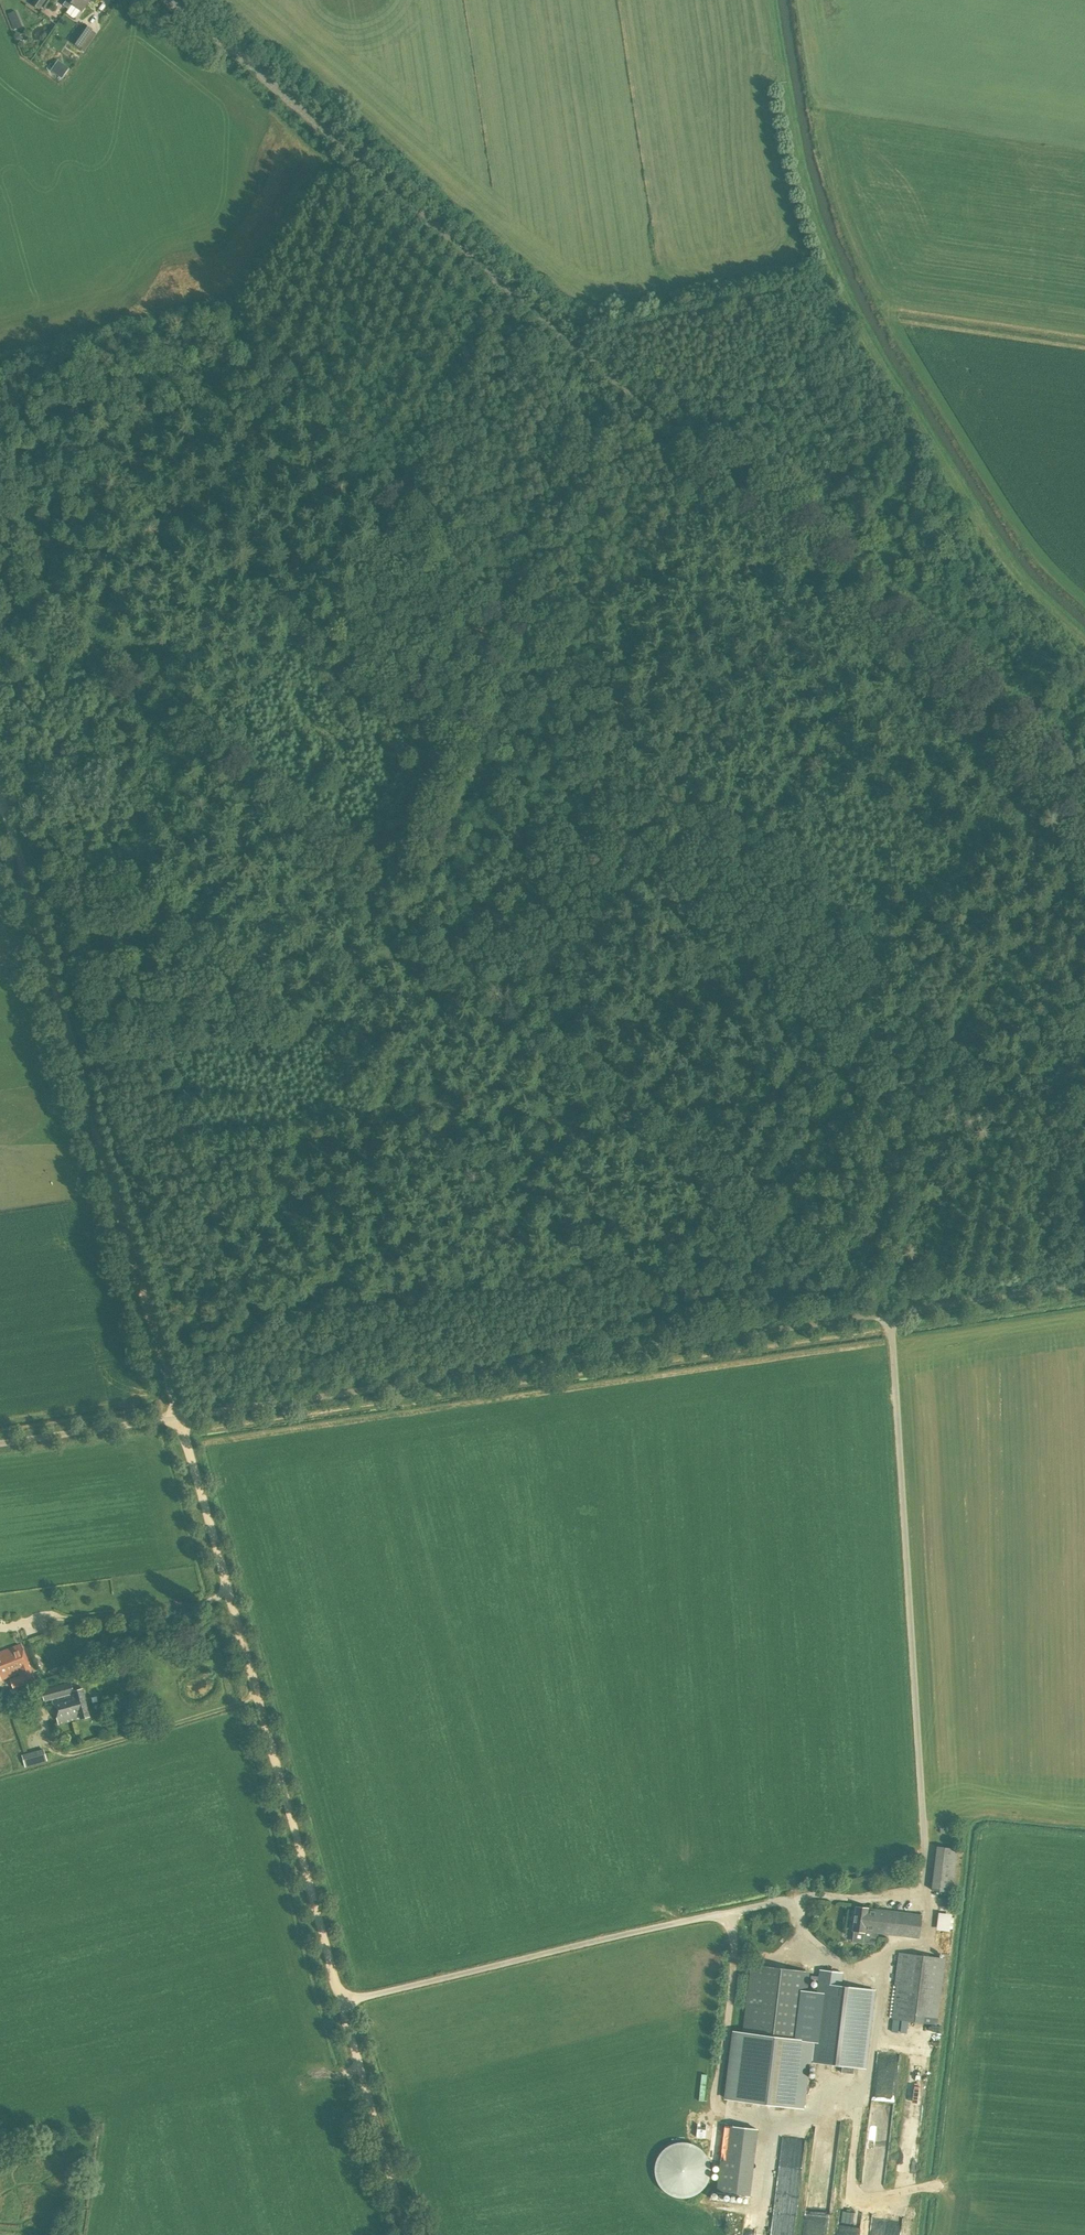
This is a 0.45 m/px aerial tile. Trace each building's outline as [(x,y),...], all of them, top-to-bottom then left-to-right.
[(46,0),(34,0),(31,4),(39,10),(46,0)] [(74,0),(65,0),(66,0),(62,5),(68,9),(71,4),(74,0)] [(71,4),(81,11),(89,0),(74,0),(71,4)] [(16,11),(8,14),(14,30),(22,27),(16,11)] [(85,50),(97,34),(92,31),(93,30),(83,23),(70,42),(80,48),(80,47),(85,50)] [(56,64),(50,71),(62,79),(69,68),(66,66),(63,69),(56,64)] [(151,1636),(158,1634),(157,1628),(149,1630),(151,1636)] [(21,1644),(0,1652),(0,1676),(2,1680),(19,1673),(20,1676),(10,1679),(13,1689),(35,1680),(21,1644)] [(73,1691),(71,1682),(41,1690),(44,1701),(51,1699),(58,1724),(90,1716),(82,1689),(73,1691)] [(35,1760),(41,1757),(37,1749),(31,1753),(35,1760)] [(952,1892),(957,1849),(936,1846),(931,1890),(952,1892)] [(921,1915),(856,1906),(853,1930),(854,1931),(852,1943),(863,1944),(863,1943),(876,1945),(878,1934),(918,1939),(921,1915)] [(940,1906),(937,1928),(955,1931),(958,1908),(940,1906)] [(937,2024),(945,1958),(898,1953),(894,1985),(896,1986),(892,2019),(937,2024)] [(875,1990),(842,1985),(843,1972),(819,1969),(814,2006),(804,2005),(808,1971),(752,1965),(744,2032),(732,2031),(724,2099),(804,2109),(810,2062),(866,2069),(875,1990)] [(717,2187),(751,2191),(758,2124),(725,2121),(717,2187)] [(681,2200),(686,2200),(691,2199),(695,2197),(700,2194),(703,2191),(706,2187),(709,2183),(710,2178),(711,2173),(711,2168),(710,2163),(708,2159),(706,2154),(703,2150),(699,2147),(695,2145),(690,2143),(685,2142),(680,2142),(676,2142),(671,2144),(666,2146),(662,2149),(659,2153),(656,2157),(654,2161),(653,2166),(653,2171),(653,2176),(655,2181),(657,2185),(659,2189),(663,2193),(667,2196),(671,2198),(676,2199),(681,2200)]
